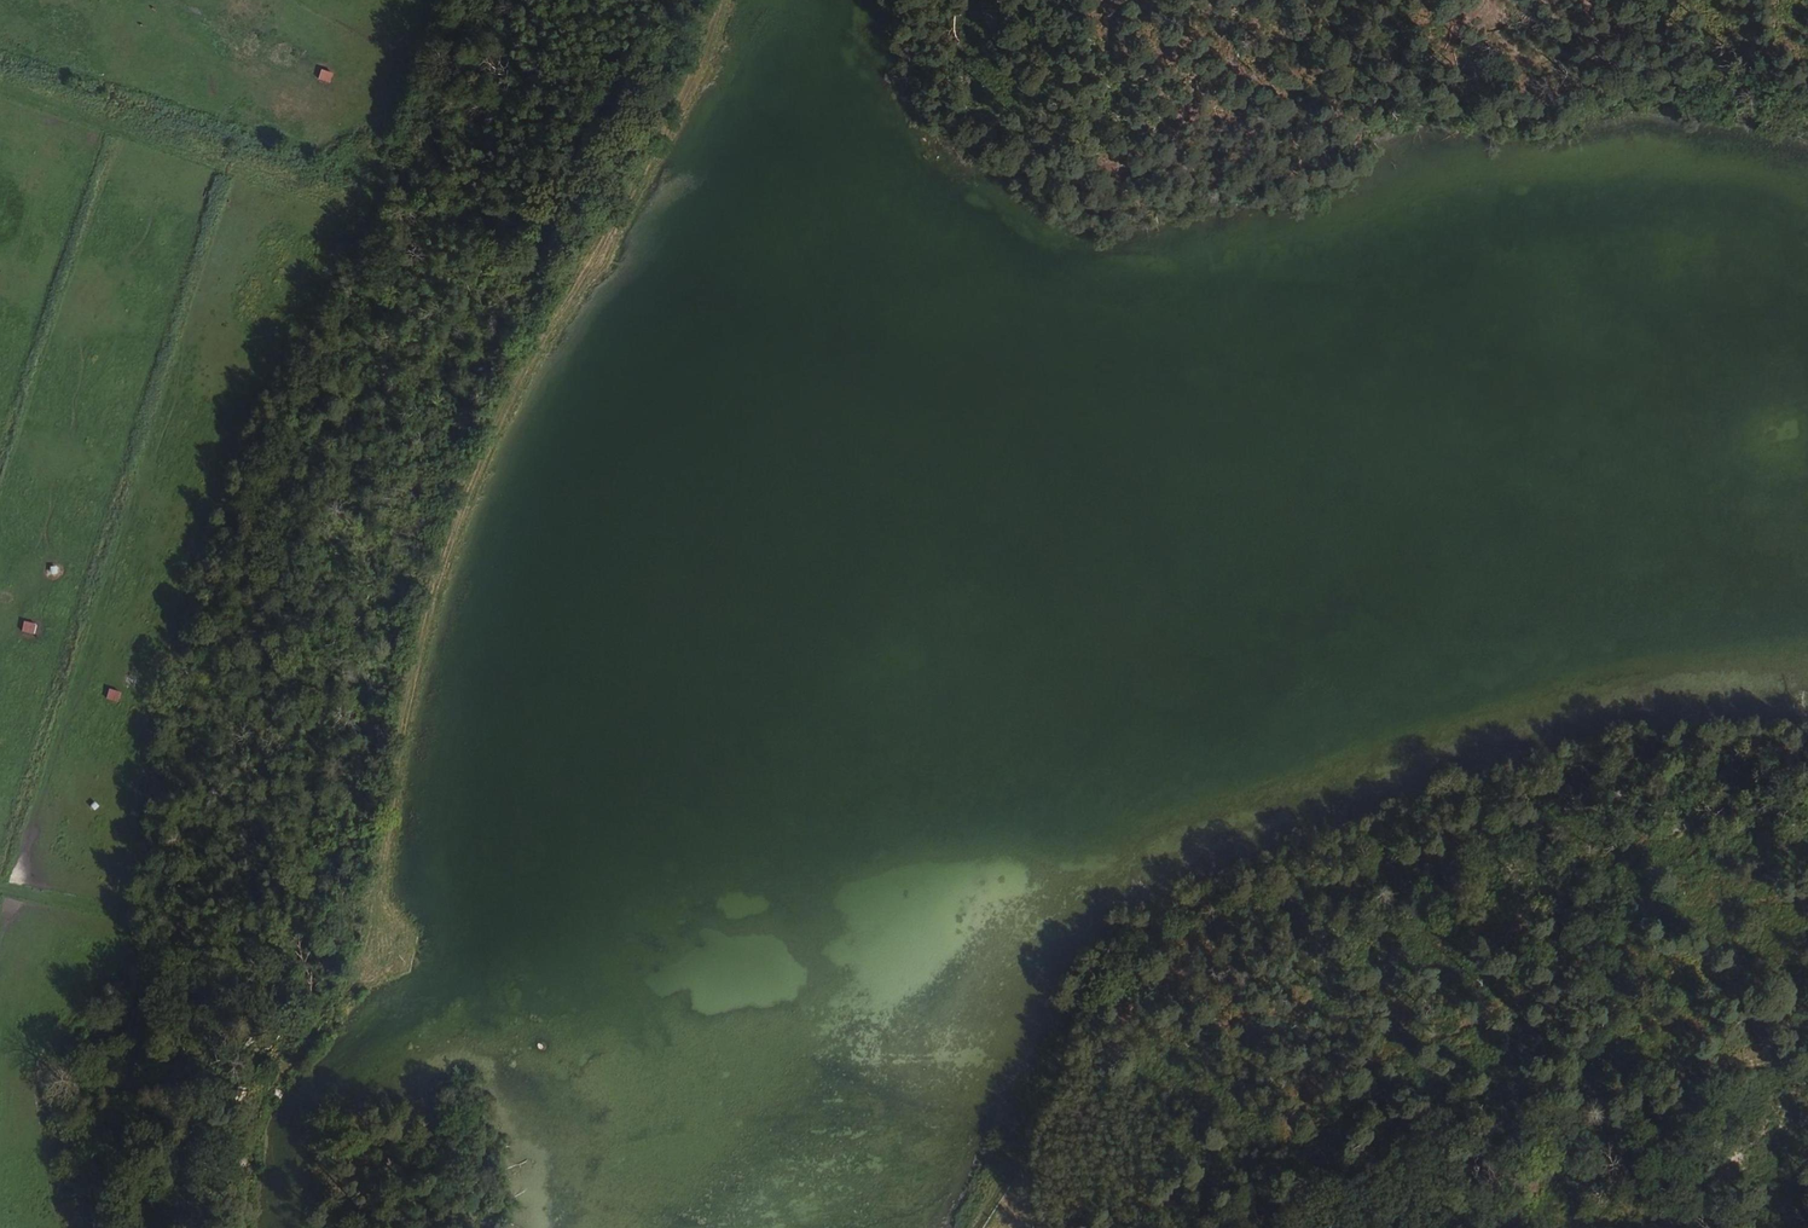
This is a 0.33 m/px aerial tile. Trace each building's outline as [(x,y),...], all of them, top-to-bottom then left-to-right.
[(320,68),(317,78),(329,82),(332,72),(320,68)] [(372,151),(367,172),(380,174),(384,154),(372,151)] [(24,621),(22,633),(34,635),(36,623),(24,621)] [(124,683),(135,688),(140,676),(129,672),(124,683)]
